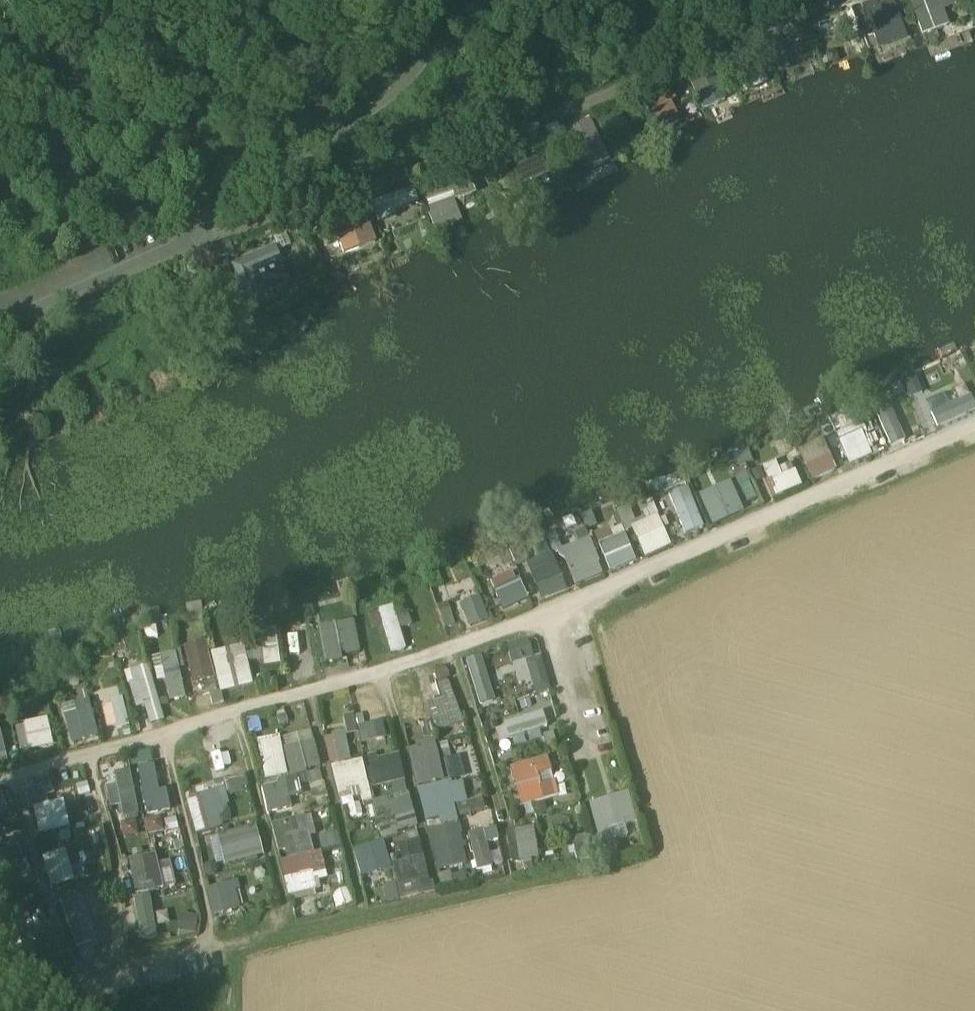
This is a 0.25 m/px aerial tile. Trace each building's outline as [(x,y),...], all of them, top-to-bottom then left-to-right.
[(908,33),(896,0),(877,0),(865,4),(880,44),(908,33)] [(920,29),(937,25),(931,0),(913,0),(920,29)] [(683,115),(671,87),(645,97),(657,126),(683,115)] [(370,204),(378,221),(420,203),(412,185),(370,204)] [(439,224),(462,216),(457,200),(434,208),(439,224)] [(349,251),(376,245),(368,214),(341,220),(349,251)] [(290,285),(277,250),(232,268),(245,302),(290,285)] [(887,446),(905,438),(888,399),(870,406),(887,446)] [(839,443),(846,463),(869,454),(862,435),(839,443)] [(796,447),(809,480),(836,469),(823,437),(796,447)] [(775,460),(764,463),(772,494),(799,487),(795,470),(779,475),(775,460)] [(696,492),(710,525),(742,511),(728,478),(696,492)] [(685,485),(666,493),(683,534),(702,527),(685,485)] [(654,505),(642,510),(646,519),(629,526),(641,556),(670,545),(665,533),(674,530),(667,511),(658,515),(654,505)] [(591,508),(581,512),(586,526),(596,523),(591,508)] [(593,532),(608,571),(634,561),(620,522),(593,532)] [(550,535),(570,586),(602,574),(586,532),(574,536),(576,542),(561,547),(556,532),(550,535)] [(540,600),(565,589),(549,551),(524,562),(540,600)] [(489,578),(497,609),(523,602),(515,571),(489,578)] [(467,629),(488,620),(477,594),(456,603),(467,629)] [(435,607),(443,627),(454,623),(446,603),(435,607)] [(391,605),(377,608),(389,653),(404,649),(399,627),(410,624),(406,611),(394,614),(391,605)] [(319,660),(356,657),(354,622),(316,624),(319,660)] [(273,627),(257,629),(261,666),(278,664),(273,627)] [(529,695),(547,690),(533,637),(482,651),(490,680),(522,671),(529,695)] [(192,682),(213,676),(203,638),(182,644),(192,682)] [(219,692),(251,683),(241,644),(209,653),(219,692)] [(163,678),(167,700),(183,697),(176,650),(151,653),(155,679),(163,678)] [(474,704),(493,700),(483,654),(465,658),(474,704)] [(122,669),(133,705),(143,702),(149,722),(163,718),(146,662),(122,669)] [(428,684),(447,681),(445,667),(426,669),(428,684)] [(196,681),(198,704),(219,702),(217,679),(196,681)] [(435,683),(437,701),(430,702),(433,728),(455,725),(450,681),(435,683)] [(58,704),(69,742),(97,733),(86,696),(58,704)] [(121,696),(100,702),(107,730),(129,724),(121,696)] [(323,734),(328,763),(347,760),(345,744),(388,738),(385,720),(354,724),(353,713),(341,714),(344,731),(323,734)] [(505,737),(548,728),(545,713),(501,721),(505,737)] [(15,721),(18,748),(51,743),(48,717),(15,721)] [(297,784),(322,779),(311,730),(279,737),(278,734),(256,738),(265,781),(261,782),(267,810),(301,803),(297,784)] [(463,779),(442,782),(436,740),(410,744),(423,826),(453,821),(452,815),(483,811),(481,798),(466,800),(463,779)] [(195,744),(174,746),(175,754),(196,752),(195,744)] [(132,754),(134,765),(152,761),(149,750),(132,754)] [(384,902),(429,893),(400,752),(366,759),(373,794),(370,795),(378,835),(406,829),(408,841),(397,843),(400,861),(392,863),(396,882),(381,885),(384,902)] [(461,755),(445,757),(447,779),(462,778),(461,755)] [(509,765),(517,805),(558,797),(549,756),(509,765)] [(335,792),(366,788),(362,759),(331,763),(335,792)] [(154,763),(137,765),(142,813),(171,810),(169,788),(157,790),(154,763)] [(124,820),(139,816),(126,769),(112,773),(114,783),(105,785),(110,806),(120,804),(124,820)] [(223,787),(193,794),(202,830),(233,822),(230,810),(240,808),(238,802),(250,799),(244,773),(221,779),(223,787)] [(37,834),(69,826),(61,795),(54,797),(49,780),(24,787),(37,834)] [(628,792),(589,801),(603,856),(623,851),(618,827),(635,823),(628,792)] [(315,834),(310,812),(271,822),(279,856),(311,848),(308,836),(315,834)] [(146,831),(163,831),(162,815),(146,816),(146,831)] [(138,834),(134,818),(119,822),(123,838),(138,834)] [(216,865),(263,853),(255,823),(208,836),(216,865)] [(436,870),(466,862),(456,823),(426,830),(436,870)] [(497,827),(468,831),(473,870),(494,867),(491,841),(498,840),(497,827)] [(535,827),(507,829),(509,861),(536,859),(535,827)] [(360,875),(389,868),(382,840),(353,847),(360,875)] [(40,856),(50,887),(74,879),(64,848),(40,856)] [(131,894),(160,891),(156,853),(127,856),(131,894)] [(314,891),(312,872),(323,870),(320,853),(280,858),(284,894),(314,891)] [(205,875),(207,884),(238,878),(236,869),(205,875)] [(439,885),(464,885),(465,873),(439,873),(439,885)] [(207,885),(211,913),(240,908),(235,881),(207,885)] [(151,894),(133,896),(136,940),(154,938),(151,894)] [(181,913),(179,931),(196,932),(198,915),(181,913)]
